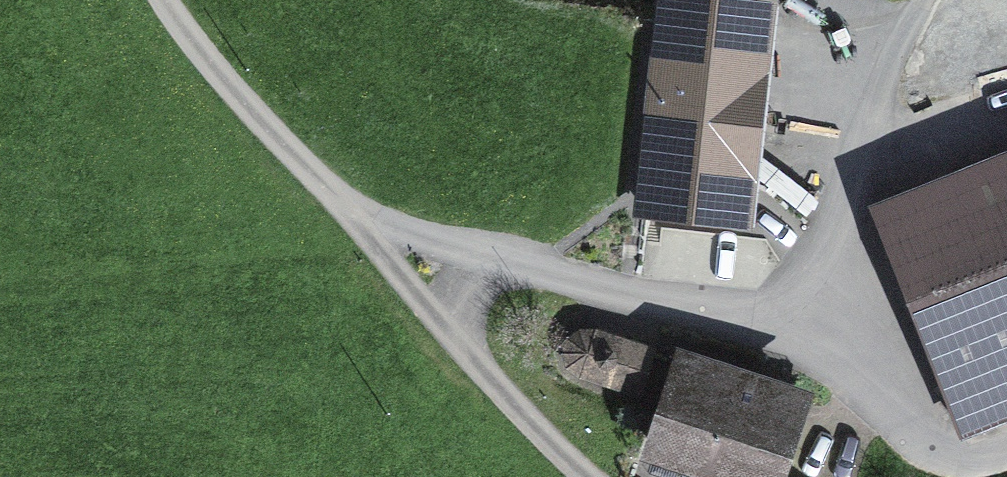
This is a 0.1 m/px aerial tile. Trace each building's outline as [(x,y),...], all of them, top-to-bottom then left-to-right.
[(751,0),(656,0),(633,215),(751,227),(774,2),(751,0)] [(1006,413),(1006,153),(874,207),(964,430),(1006,413)] [(674,347),(642,456),(712,476),(783,476),(810,387),(674,347)]
